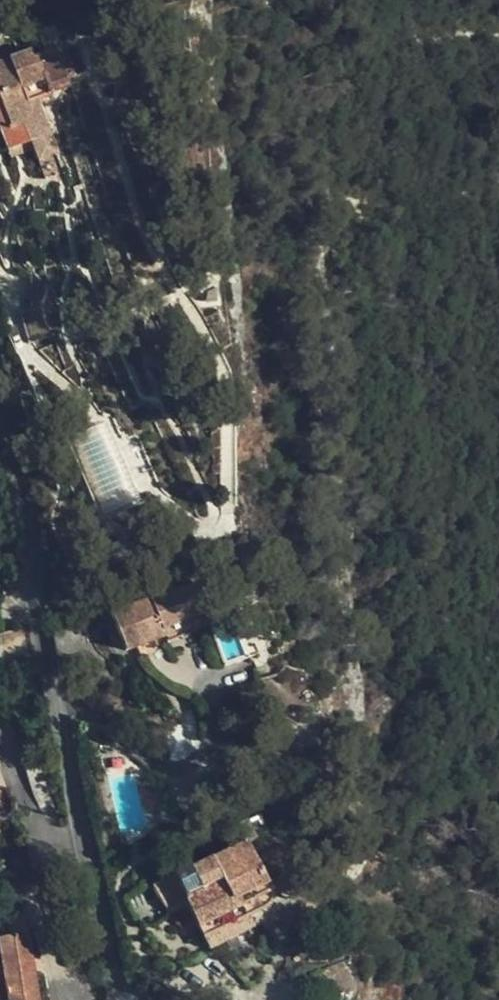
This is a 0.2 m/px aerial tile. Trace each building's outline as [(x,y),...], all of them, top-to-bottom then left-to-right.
[(65,43),(57,46),(68,76),(76,74),(65,43)] [(68,76),(57,46),(34,55),(31,48),(0,60),(0,130),(4,140),(29,132),(29,134),(50,127),(39,95),(53,90),(50,82),(68,76)] [(71,84),(68,76),(50,82),(53,90),(71,84)] [(60,152),(50,127),(29,134),(31,139),(39,159),(60,152)] [(6,148),(31,139),(29,134),(29,132),(4,140),(6,148)] [(135,506),(126,485),(105,493),(82,440),(78,432),(67,436),(102,520),(135,506)] [(143,600),(126,607),(110,613),(125,649),(166,633),(164,626),(209,610),(199,581),(153,599),(152,597),(143,600)] [(122,599),(126,607),(143,600),(140,592),(122,599)] [(209,610),(164,626),(166,633),(168,638),(214,622),(209,610)] [(73,653),(61,656),(64,667),(77,664),(73,653)] [(157,891),(248,844),(246,840),(232,814),(217,821),(231,847),(193,867),(191,862),(173,869),(174,872),(153,883),(157,891)] [(248,844),(157,891),(168,911),(169,913),(187,904),(205,937),(250,915),(262,909),(269,904),(272,898),(272,893),(271,888),(248,844)] [(255,925),(250,915),(205,937),(210,948),(255,925)] [(0,928),(0,936),(27,932),(26,923),(0,928)] [(6,998),(6,999),(39,999),(27,932),(0,936),(0,998),(6,998)] [(343,970),(325,977),(330,994),(350,989),(343,970)]
